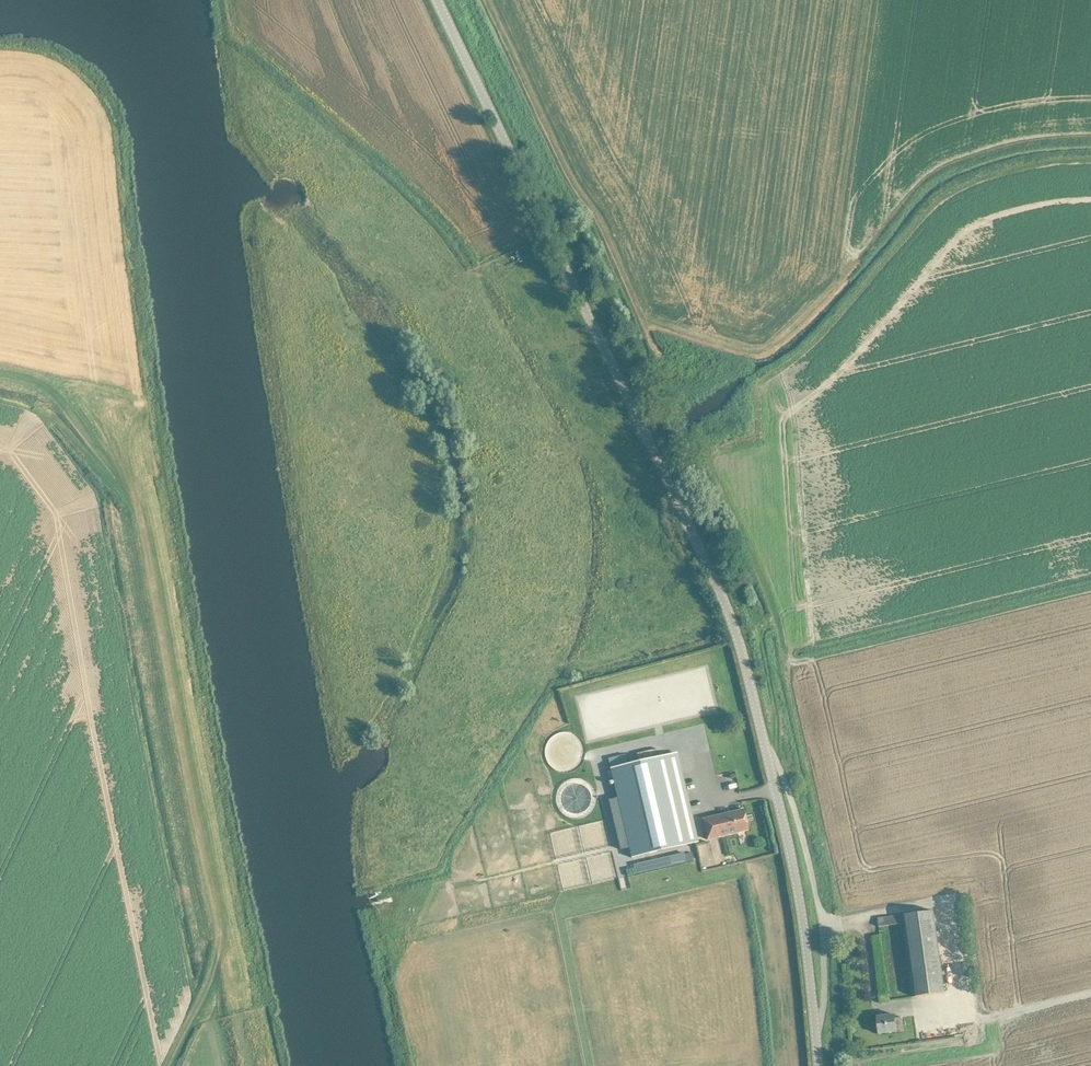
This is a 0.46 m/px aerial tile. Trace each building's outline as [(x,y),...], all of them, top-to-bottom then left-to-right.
[(610,769),(631,858),(696,842),(675,754),(628,765),(610,769)] [(625,755),(608,759),(610,769),(628,765),(625,755)] [(748,830),(743,809),(702,819),(707,840),(748,830)] [(933,911),(878,919),(879,923),(905,920),(912,973),(911,974),(914,997),(945,993),(933,911)] [(895,1033),(895,1026),(894,1015),(877,1017),(879,1034),(895,1033)]
